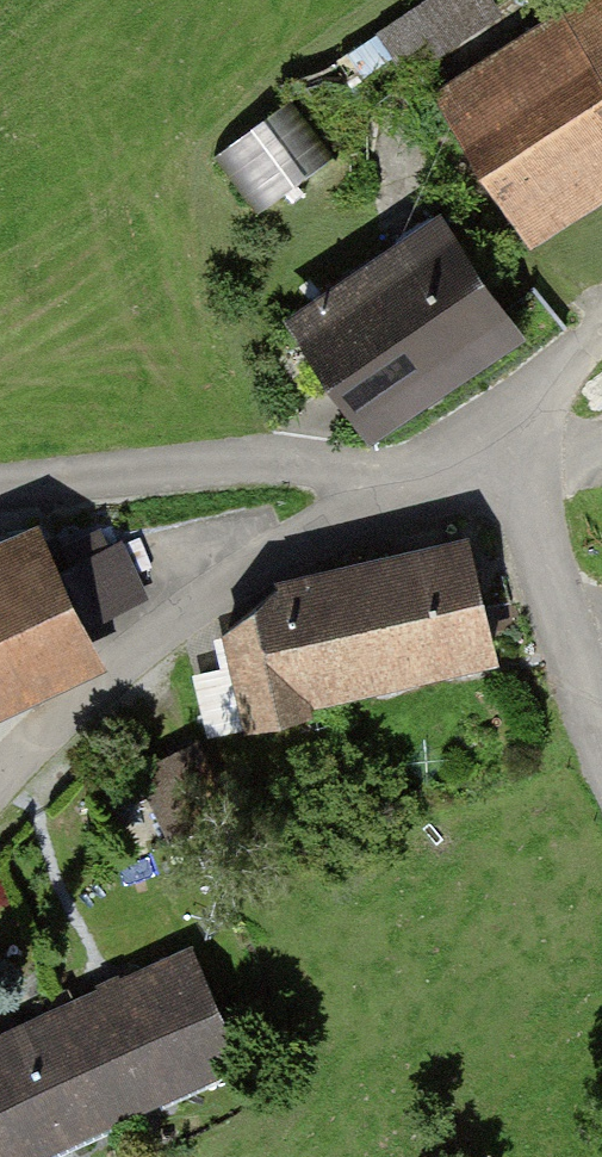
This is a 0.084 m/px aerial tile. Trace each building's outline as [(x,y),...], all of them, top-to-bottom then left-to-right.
[(478,0),(433,0),(384,34),(411,73),(491,19),(478,0)] [(511,213),(601,157),(601,5),(573,23),(581,36),(451,114),(511,213)] [(292,99),(213,153),(254,213),(333,158),(292,99)] [(330,302),(297,323),(364,427),(515,330),(447,225),(385,265),(378,255),(322,291),(330,302)] [(470,541),(280,586),(228,629),(251,724),(311,710),(306,691),(495,646),(470,541)] [(82,642),(45,555),(0,576),(0,682),(82,642)] [(231,808),(198,745),(139,776),(171,839),(231,808)] [(206,943),(77,1007),(131,1115),(259,1051),(206,943)] [(0,1046),(0,1156),(46,1156),(131,1115),(77,1007),(0,1046)]
